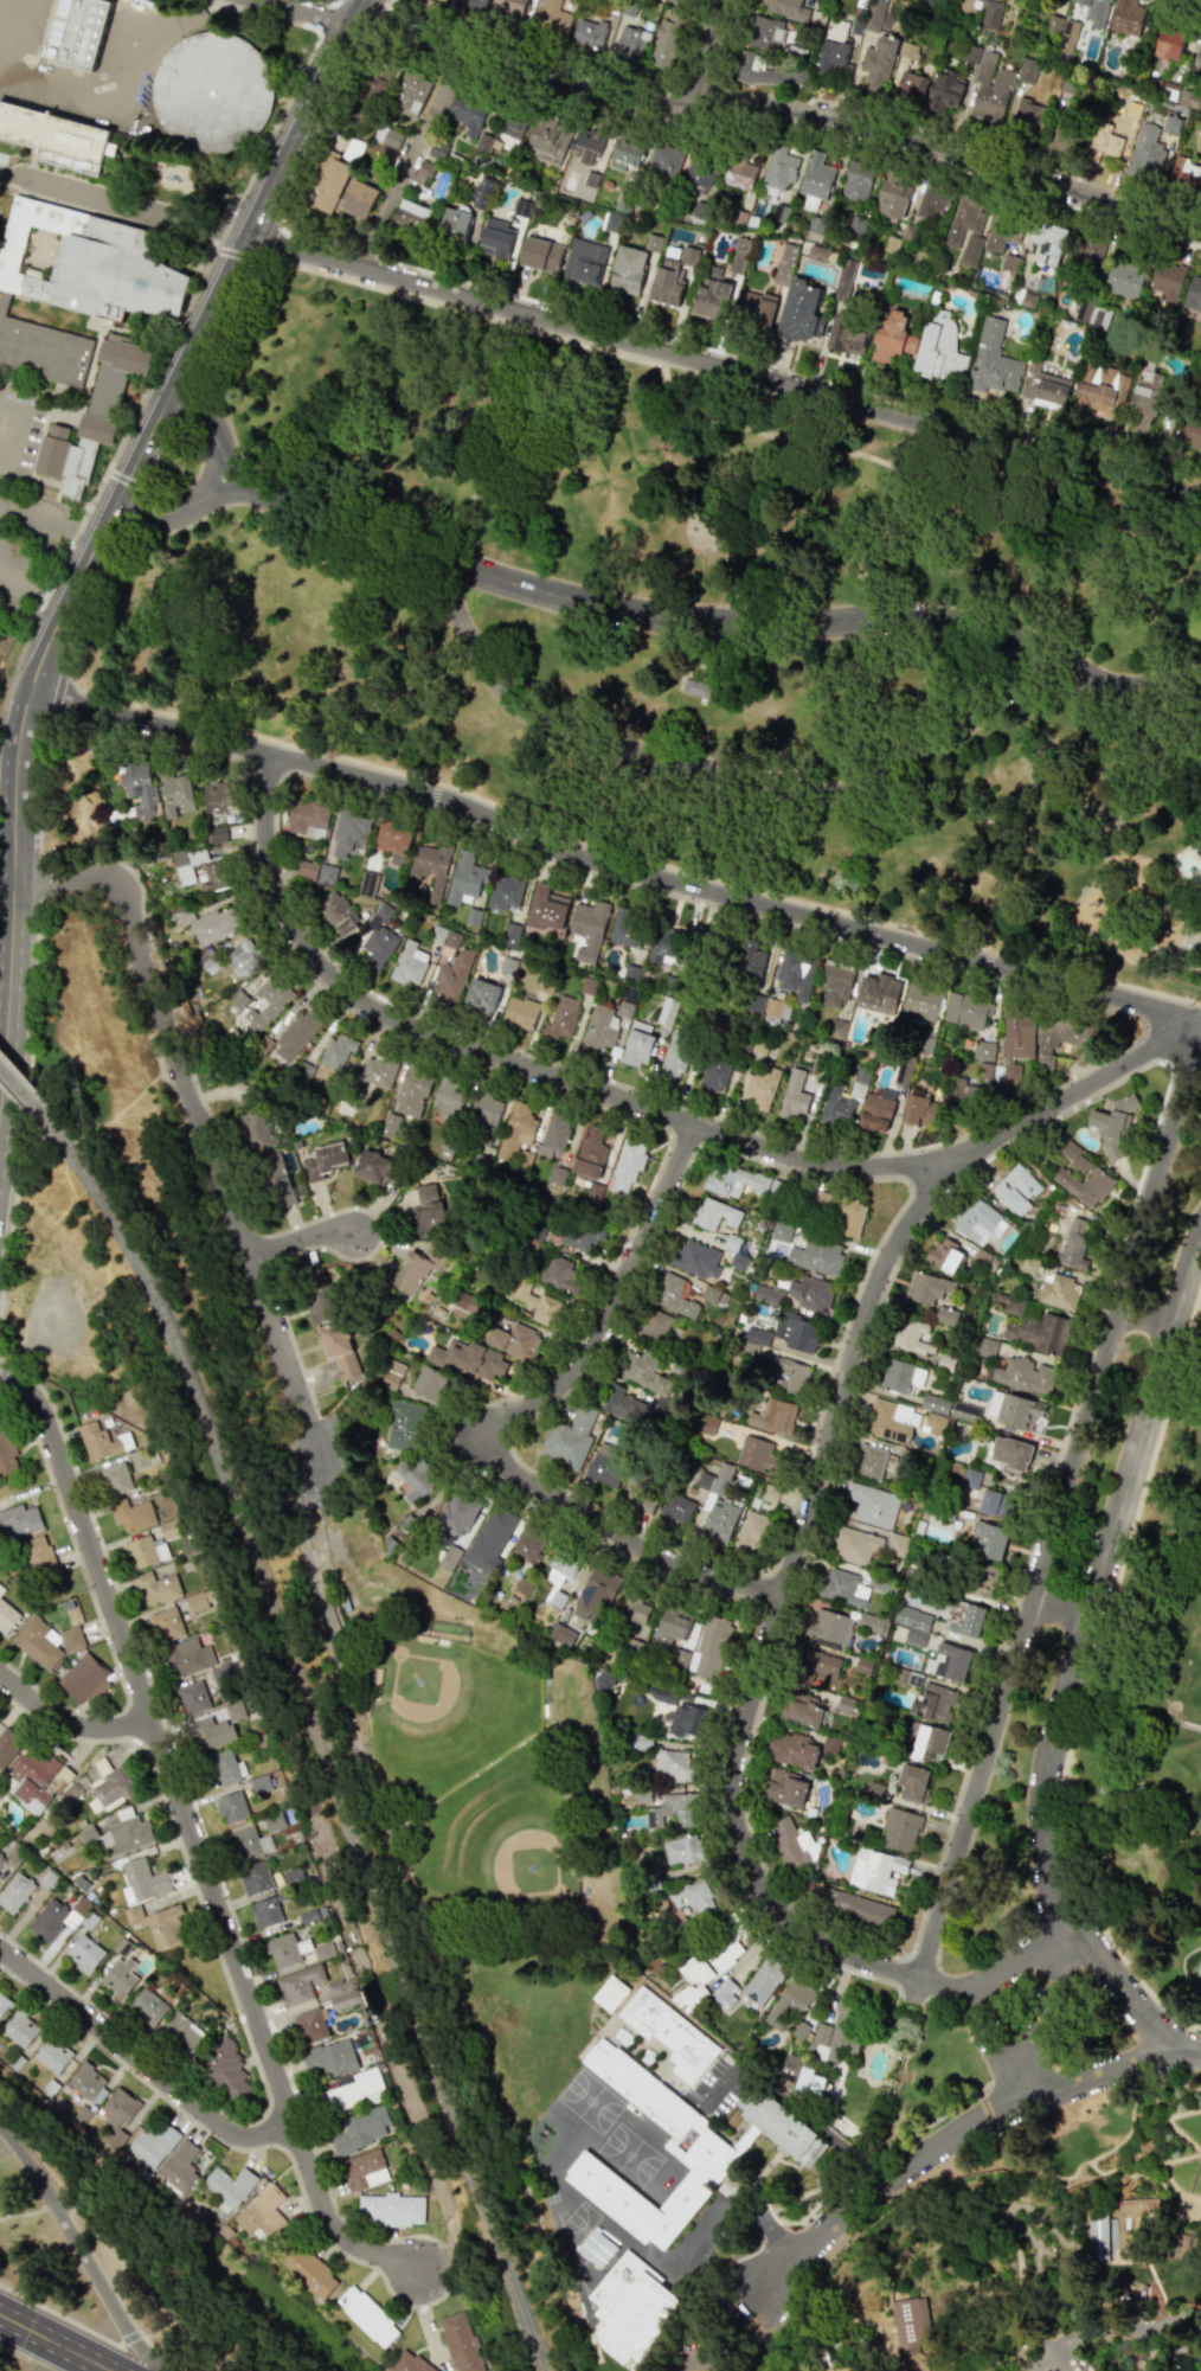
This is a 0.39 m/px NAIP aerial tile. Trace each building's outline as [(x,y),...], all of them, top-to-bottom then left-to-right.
[(107,0),(72,0),(56,62),(94,71),(112,1),(107,0)] [(449,8),(483,17),(487,0),(451,0),(449,8)] [(524,16),(525,0),(494,0),(494,15),(524,16)] [(561,0),(544,0),(534,26),(564,37),(572,15),(558,9),(561,0)] [(762,11),(807,20),(810,9),(799,7),(801,0),(765,0),(762,11)] [(972,0),(983,0),(982,29),(1001,30),(1002,0),(972,0)] [(1075,2),(1087,6),(1084,16),(1091,19),(1089,26),(1101,30),(1110,0),(1075,0),(1075,2)] [(1146,7),(1133,4),(1135,0),(1116,0),(1108,29),(1137,37),(1146,7)] [(669,70),(685,14),(670,10),(666,22),(659,20),(647,64),(669,70)] [(877,33),(882,14),(869,11),(865,30),(877,33)] [(779,50),(784,21),(751,15),(746,44),(779,50)] [(1059,36),(1063,18),(1048,15),(1044,33),(1059,36)] [(570,41),(599,51),(610,23),(596,18),(595,21),(580,16),(570,41)] [(1057,52),(1070,54),(1072,44),(1077,44),(1081,22),(1064,19),(1057,52)] [(640,63),(647,31),(620,25),(613,57),(640,63)] [(1154,55),(1179,61),(1185,33),(1161,27),(1154,55)] [(230,147),(210,149),(190,146),(172,134),(160,118),(153,100),(153,79),(160,59),(173,44),(191,34),(211,30),(230,32),(246,40),(259,53),(269,70),(272,88),(270,107),(262,123),(248,139),(230,147)] [(896,39),(877,35),(873,48),(864,46),(859,70),(868,72),(865,89),(883,93),(896,39)] [(817,67),(829,70),(830,64),(844,67),(848,44),(823,39),(817,67)] [(918,46),(901,42),(898,55),(915,59),(918,46)] [(1013,71),(994,67),(997,54),(972,48),(969,61),(976,63),(971,82),(977,83),(968,117),(1000,125),(1013,71)] [(805,85),(805,70),(764,68),(764,54),(737,53),(736,83),(805,85)] [(1016,80),(1033,85),(1039,62),(1022,57),(1016,80)] [(378,102),(393,72),(372,62),(357,92),(378,102)] [(954,108),(964,75),(936,67),(925,107),(940,111),(942,104),(954,108)] [(415,120),(432,83),(407,71),(389,107),(415,120)] [(895,97),(923,102),(928,77),(900,71),(895,97)] [(475,139),(489,104),(455,91),(445,116),(468,125),(464,135),(475,139)] [(40,148),(37,162),(100,176),(110,127),(0,103),(0,139),(40,148)] [(494,132),(522,140),(529,113),(501,106),(494,132)] [(561,160),(572,131),(538,117),(526,146),(561,160)] [(1080,128),(1057,119),(1047,148),(1070,156),(1080,128)] [(1126,130),(1096,121),(1084,158),(1097,162),(1100,152),(1117,157),(1126,130)] [(1126,174),(1139,177),(1141,168),(1159,172),(1164,146),(1154,144),(1158,126),(1138,122),(1126,174)] [(396,150),(403,135),(379,123),(372,138),(396,150)] [(489,152),(493,137),(478,133),(475,148),(489,152)] [(645,146),(617,136),(609,158),(637,168),(645,146)] [(441,161),(448,146),(434,140),(427,154),(441,161)] [(673,181),(686,152),(657,140),(644,170),(673,181)] [(784,153),(786,147),(773,143),(761,183),(782,190),(785,182),(791,184),(799,158),(784,153)] [(835,168),(820,164),(824,152),(811,148),(798,192),(825,200),(835,168)] [(1173,155),(1169,187),(1200,191),(1200,183),(1200,167),(1189,165),(1190,157),(1173,155)] [(683,181),(707,189),(716,164),(691,156),(683,181)] [(352,167),(331,158),(310,205),(330,214),(352,167)] [(751,192),(756,163),(726,158),(721,187),(751,192)] [(410,180),(425,187),(434,165),(419,159),(410,180)] [(840,197),(866,202),(873,165),(847,160),(840,197)] [(876,197),(882,198),(878,211),(901,219),(914,182),(885,172),(876,197)] [(483,209),(493,180),(478,175),(469,204),(483,209)] [(340,209),(366,220),(379,189),(353,178),(340,209)] [(914,215),(938,224),(949,194),(926,185),(914,215)] [(9,293),(0,290),(0,241),(12,194),(148,231),(144,251),(163,261),(162,264),(190,276),(179,315),(124,312),(121,322),(9,293)] [(963,213),(965,203),(973,204),(975,196),(957,194),(955,212),(963,213)] [(423,235),(431,208),(400,199),(392,225),(423,235)] [(465,243),(473,215),(445,207),(437,236),(465,243)] [(514,225),(484,220),(478,253),(508,259),(514,225)] [(1001,254),(1005,240),(1017,244),(1022,229),(991,220),(982,248),(1001,254)] [(1051,294),(1067,230),(1033,222),(1029,241),(1038,243),(1033,261),(1042,263),(1035,291),(1051,294)] [(942,245),(958,249),(962,231),(947,227),(942,245)] [(958,263),(973,268),(983,238),(968,233),(958,263)] [(556,274),(564,246),(526,235),(518,264),(556,274)] [(607,246),(571,237),(562,277),(597,286),(607,246)] [(746,239),(734,237),(730,272),(741,274),(746,239)] [(1106,245),(1083,238),(1074,266),(1098,274),(1106,245)] [(772,283),(781,285),(784,273),(790,274),(797,246),(783,242),(772,283)] [(638,296),(648,251),(618,244),(608,288),(638,296)] [(806,257),(832,264),(835,252),(809,244),(806,257)] [(648,300),(682,307),(695,248),(682,246),(682,249),(666,246),(662,265),(656,264),(648,300)] [(1147,261),(1113,252),(1103,291),(1137,300),(1147,261)] [(1018,258),(1005,253),(999,268),(1013,273),(1018,258)] [(856,261),(844,257),(838,281),(843,283),(838,300),(846,302),(856,261)] [(1149,290),(1165,295),(1163,301),(1175,305),(1186,268),(1158,260),(1149,290)] [(692,314),(722,322),(732,283),(719,279),(721,268),(704,264),(692,314)] [(1200,313),(1200,277),(1190,274),(1182,307),(1200,313)] [(776,333),(807,341),(808,335),(818,337),(823,318),(816,316),(823,287),(790,279),(776,333)] [(768,331),(777,298),(744,289),(734,322),(768,331)] [(81,390),(0,368),(0,290),(9,293),(4,315),(94,340),(81,390)] [(870,360),(889,365),(894,349),(901,351),(910,315),(885,308),(870,360)] [(913,373),(961,384),(967,355),(950,351),(958,315),(928,308),(913,373)] [(1023,362),(997,355),(1006,321),(983,316),(965,387),(984,392),(986,386),(1015,394),(1023,362)] [(828,351),(865,353),(866,325),(829,323),(828,351)] [(108,332),(134,339),(131,344),(154,350),(147,376),(127,371),(114,419),(118,422),(113,446),(97,441),(85,483),(83,482),(79,496),(59,492),(64,475),(62,475),(60,479),(33,470),(43,434),(49,435),(51,423),(70,428),(66,440),(71,441),(70,443),(77,446),(79,436),(76,436),(82,412),(85,414),(99,360),(96,359),(102,339),(105,340),(108,332)] [(1032,403),(1063,410),(1070,380),(1038,372),(1041,362),(1029,359),(1020,396),(1033,399),(1032,403)] [(1075,398),(1122,408),(1129,373),(1082,364),(1075,398)] [(1126,430),(1146,434),(1150,416),(1156,417),(1165,375),(1139,370),(1126,430)] [(1200,450),(1200,423),(1197,422),(1189,447),(1200,450)] [(686,678),(682,692),(708,698),(712,684),(686,678)] [(150,760),(121,763),(125,798),(139,796),(139,805),(134,806),(136,820),(156,818),(150,760)] [(166,819),(176,817),(175,813),(195,810),(189,774),(171,777),(170,772),(158,775),(166,819)] [(205,782),(204,812),(235,813),(235,782),(205,782)] [(323,836),(331,808),(293,797),(284,829),(304,835),(307,826),(318,829),(317,834),(323,836)] [(330,856),(347,860),(351,842),(365,845),(372,817),(340,810),(330,856)] [(413,828),(381,820),(374,847),(406,856),(413,828)] [(209,827),(210,843),(226,842),(225,827),(209,827)] [(408,876),(421,879),(422,873),(432,876),(426,903),(438,906),(452,845),(441,842),(439,849),(415,844),(408,876)] [(171,854),(179,886),(198,882),(201,894),(230,886),(223,860),(209,864),(204,845),(171,854)] [(474,852),(458,848),(446,904),(459,907),(460,900),(473,903),(477,884),(486,886),(489,869),(472,865),(474,852)] [(295,876),(315,880),(318,863),(298,859),(295,876)] [(335,867),(319,863),(316,882),(332,885),(335,867)] [(506,904),(519,907),(525,879),(495,872),(487,907),(505,911),(506,904)] [(570,899),(549,893),(551,887),(536,883),(525,923),(561,932),(570,899)] [(360,923),(336,887),(315,901),(339,937),(360,923)] [(610,903),(594,899),(592,906),(574,902),(567,931),(586,936),(583,948),(577,946),(574,960),(595,965),(610,903)] [(400,938),(381,926),(390,911),(379,904),(366,926),(371,930),(360,947),(370,953),(365,962),(379,971),(400,938)] [(608,941),(637,949),(646,914),(616,906),(608,941)] [(519,924),(504,923),(503,947),(518,947),(519,924)] [(683,934),(655,927),(647,960),(661,964),(663,959),(676,962),(683,934)] [(460,935),(447,930),(442,944),(455,949),(460,935)] [(418,985),(429,954),(415,949),(417,942),(404,937),(390,979),(404,984),(405,980),(418,985)] [(755,950),(757,940),(742,937),(734,976),(760,981),(766,952),(755,950)] [(263,963),(248,939),(226,952),(240,976),(263,963)] [(472,950),(459,947),(454,965),(439,961),(431,996),(459,1002),(472,950)] [(777,989),(795,991),(793,1001),(807,1003),(812,956),(781,952),(777,989)] [(820,1004),(838,1008),(840,999),(847,1001),(855,970),(824,961),(818,982),(825,984),(820,1004)] [(854,1008),(893,1016),(901,978),(876,973),(875,977),(861,974),(854,1008)] [(257,1013),(251,1008),(241,1018),(257,1034),(293,995),(271,974),(253,992),(266,1004),(257,1013)] [(462,1010),(491,1019),(501,986),(472,977),(462,1010)] [(942,989),(909,981),(900,1015),(933,1023),(942,989)] [(230,1002),(240,1009),(247,998),(237,991),(230,1002)] [(988,999),(947,993),(943,1022),(983,1029),(988,999)] [(568,1038),(580,1001),(559,994),(548,1024),(544,1023),(540,1034),(556,1040),(558,1034),(568,1038)] [(539,1004),(509,995),(501,1022),(531,1030),(539,1004)] [(619,998),(615,1015),(629,1019),(634,1003),(619,998)] [(764,1020),(780,1022),(782,1000),(766,999),(764,1020)] [(613,1048),(617,1030),(608,1028),(612,1009),(591,1004),(581,1049),(601,1053),(603,1045),(613,1048)] [(322,1025),(306,1009),(270,1047),(286,1063),(322,1025)] [(1034,1014),(1003,1013),(1001,1065),(994,1065),(994,1082),(1020,1083),(1021,1059),(1033,1060),(1034,1014)] [(1086,1028),(1074,1028),(1075,1019),(1044,1017),(1042,1045),(1085,1047),(1086,1028)] [(651,1024),(631,1020),(621,1063),(645,1068),(653,1035),(649,1034),(651,1024)] [(843,1037),(844,1021),(829,1020),(828,1035),(843,1037)] [(694,1036),(673,1028),(657,1075),(677,1082),(694,1036)] [(340,1072),(356,1041),(335,1031),(320,1062),(340,1072)] [(264,1054),(274,1043),(263,1033),(253,1044),(264,1054)] [(993,1059),(993,1044),(973,1045),(973,1059),(993,1059)] [(367,1054),(360,1080),(390,1088),(397,1061),(367,1054)] [(731,1063),(709,1056),(698,1089),(720,1096),(731,1063)] [(992,1063),(979,1062),(978,1077),(991,1078),(992,1063)] [(392,1111),(419,1119),(434,1073),(407,1065),(392,1111)] [(750,1107),(766,1112),(779,1074),(753,1065),(743,1094),(754,1098),(750,1107)] [(910,1067),(898,1065),(896,1085),(908,1087),(910,1067)] [(805,1071),(790,1066),(777,1115),(802,1122),(809,1094),(799,1091),(805,1071)] [(870,1072),(856,1068),(848,1099),(839,1097),(843,1085),(829,1081),(819,1120),(847,1127),(855,1100),(862,1102),(870,1072)] [(465,1086),(440,1078),(430,1109),(456,1117),(465,1086)] [(948,1106),(975,1110),(979,1081),(952,1078),(948,1106)] [(883,1135),(898,1094),(871,1084),(856,1125),(883,1135)] [(494,1129),(505,1102),(478,1091),(467,1119),(494,1129)] [(908,1092),(902,1121),(935,1128),(941,1099),(908,1092)] [(1109,1114),(1091,1110),(1087,1128),(1103,1132),(1098,1156),(1121,1161),(1134,1097),(1124,1095),(1122,1103),(1112,1101),(1109,1114)] [(519,1142),(530,1145),(539,1115),(529,1112),(531,1105),(513,1100),(496,1157),(513,1162),(519,1142)] [(253,1151),(275,1146),(266,1109),(239,1115),(243,1130),(247,1128),(253,1151)] [(562,1153),(572,1119),(549,1113),(537,1154),(550,1157),(552,1150),(562,1153)] [(602,1129),(587,1124),(573,1172),(598,1180),(607,1148),(597,1145),(602,1129)] [(646,1143),(623,1137),(609,1188),(631,1194),(646,1143)] [(1115,1177),(1065,1143),(1054,1158),(1062,1163),(1051,1179),(1093,1209),(1115,1177)] [(393,1159),(364,1147),(353,1175),(382,1187),(393,1159)] [(274,1207),(296,1200),(280,1152),(258,1159),(274,1207)] [(702,1188),(737,1201),(742,1186),(775,1198),(780,1183),(712,1159),(702,1188)] [(1041,1187),(1018,1162),(990,1188),(1018,1218),(1031,1205),(1027,1201),(1041,1187)] [(566,1169),(553,1165),(548,1181),(561,1185),(566,1169)] [(413,1187),(422,1235),(444,1231),(436,1183),(413,1187)] [(866,1203),(821,1192),(815,1215),(837,1220),(834,1233),(858,1238),(866,1203)] [(992,1232),(999,1237),(1009,1222),(973,1196),(952,1226),(981,1247),(992,1232)] [(689,1223),(717,1231),(719,1223),(737,1228),(742,1209),(704,1198),(701,1206),(694,1204),(689,1223)] [(1058,1263),(1086,1270),(1089,1260),(1082,1258),(1091,1221),(1070,1216),(1058,1263)] [(603,1231),(570,1217),(559,1241),(592,1255),(603,1231)] [(769,1238),(788,1243),(792,1226),(773,1221),(769,1238)] [(789,1246),(785,1264),(838,1276),(845,1246),(806,1237),(803,1249),(789,1246)] [(935,1238),(926,1262),(954,1273),(963,1249),(935,1238)] [(667,1263),(697,1276),(698,1273),(716,1281),(722,1267),(714,1264),(719,1252),(686,1239),(682,1248),(675,1245),(667,1263)] [(390,1281),(411,1298),(444,1254),(429,1242),(419,1255),(412,1250),(390,1281)] [(742,1271),(747,1258),(733,1252),(727,1265),(742,1271)] [(567,1293),(580,1266),(550,1253),(538,1279),(567,1293)] [(339,1318),(332,1267),(306,1270),(313,1322),(339,1318)] [(685,1280),(662,1270),(649,1300),(693,1319),(699,1305),(678,1296),(685,1280)] [(935,1307),(939,1291),(953,1295),(956,1283),(912,1270),(904,1298),(935,1307)] [(539,1293),(537,1297),(529,1293),(533,1284),(514,1276),(507,1295),(535,1306),(530,1319),(552,1328),(562,1302),(539,1293)] [(797,1308),(829,1313),(833,1282),(801,1277),(800,1281),(790,1280),(788,1295),(799,1297),(797,1308)] [(1037,1304),(1077,1309),(1080,1280),(1052,1277),(1051,1282),(1039,1281),(1037,1304)] [(699,1297),(714,1304),(720,1291),(705,1284),(699,1297)] [(497,1321),(501,1308),(462,1298),(461,1299),(455,1298),(452,1309),(497,1321)] [(1019,1316),(1022,1301),(1005,1298),(1003,1313),(1019,1316)] [(956,1325),(959,1309),(938,1305),(935,1322),(956,1325)] [(660,1342),(671,1317),(648,1307),(637,1333),(660,1342)] [(812,1354),(821,1322),(779,1311),(771,1336),(785,1340),(783,1346),(812,1354)] [(1062,1354),(1070,1318),(1043,1312),(1041,1320),(1022,1316),(1020,1325),(1005,1322),(1001,1339),(1062,1354)] [(929,1326),(902,1318),(894,1346),(925,1355),(928,1344),(920,1342),(922,1333),(927,1334),(929,1326)] [(315,1331),(329,1361),(332,1359),(345,1387),(367,1377),(341,1320),(315,1331)] [(529,1361),(540,1334),(513,1322),(508,1332),(492,1326),(485,1342),(529,1361)] [(738,1354),(756,1357),(758,1345),(768,1347),(770,1331),(743,1327),(738,1354)] [(994,1357),(997,1341),(975,1336),(971,1351),(994,1357)] [(491,1381),(494,1372),(505,1376),(512,1357),(470,1342),(468,1347),(448,1340),(445,1350),(430,1344),(426,1358),(491,1381)] [(628,1348),(617,1375),(647,1387),(658,1360),(628,1348)] [(776,1367),(770,1386),(799,1396),(809,1367),(776,1355),(772,1366),(776,1367)] [(1004,1370),(987,1365),(983,1378),(1048,1397),(1056,1369),(1035,1363),(1008,1355),(1004,1370)] [(395,1391),(405,1365),(391,1359),(381,1385),(395,1391)] [(880,1389),(909,1395),(912,1385),(921,1387),(926,1367),(887,1359),(880,1389)] [(447,1375),(422,1365),(411,1390),(436,1400),(447,1375)] [(675,1382),(656,1374),(650,1389),(669,1398),(675,1382)] [(620,1394),(623,1388),(614,1384),(602,1411),(638,1426),(647,1405),(620,1394)] [(920,1408),(947,1415),(951,1400),(923,1393),(920,1408)] [(1034,1416),(1042,1418),(1046,1405),(1007,1393),(998,1424),(1029,1433),(1034,1416)] [(797,1405),(768,1396),(762,1414),(749,1410),(745,1422),(788,1435),(797,1405)] [(865,1433),(908,1444),(912,1425),(892,1420),(896,1403),(874,1398),(865,1433)] [(393,1417),(387,1447),(416,1453),(425,1406),(390,1400),(387,1416),(393,1417)] [(978,1419),(981,1409),(956,1401),(953,1412),(978,1419)] [(578,1473),(602,1415),(578,1405),(569,1427),(553,1420),(540,1452),(565,1462),(563,1466),(578,1473)] [(940,1437),(947,1417),(929,1411),(923,1431),(940,1437)] [(718,1418),(702,1413),(696,1431),(712,1436),(718,1418)] [(77,1425),(88,1462),(131,1449),(128,1441),(122,1443),(121,1438),(109,1442),(105,1428),(98,1430),(95,1420),(77,1425)] [(21,1466),(4,1425),(0,1426),(0,1475),(21,1466)] [(1032,1444),(996,1434),(989,1459),(1004,1464),(1001,1476),(1021,1482),(1032,1444)] [(768,1455),(771,1442),(742,1435),(736,1463),(776,1473),(780,1458),(768,1455)] [(851,1472),(879,1481),(888,1451),(860,1442),(851,1472)] [(584,1478),(616,1488),(626,1455),(594,1446),(584,1478)] [(404,1496),(411,1505),(440,1479),(420,1457),(412,1464),(407,1458),(394,1470),(411,1490),(404,1496)] [(107,1497),(133,1490),(125,1461),(100,1467),(107,1497)] [(726,1546),(740,1507),(720,1500),(732,1465),(720,1461),(715,1476),(699,1471),(694,1486),(707,1490),(701,1509),(708,1511),(699,1537),(726,1546)] [(974,1497),(980,1472),(966,1469),(959,1493),(974,1497)] [(658,1488),(628,1477),(619,1503),(649,1514),(658,1488)] [(853,1518),(891,1529),(900,1496),(848,1481),(843,1498),(857,1502),(853,1518)] [(1010,1496),(985,1488),(979,1510),(1003,1518),(1010,1496)] [(687,1527),(694,1502),(666,1493),(659,1518),(687,1527)] [(434,1524),(465,1536),(477,1503),(453,1494),(450,1502),(443,1499),(434,1524)] [(149,1500),(128,1507),(125,1498),(111,1503),(121,1533),(156,1522),(149,1500)] [(43,1528),(36,1506),(24,1510),(22,1504),(0,1511),(0,1525),(2,1531),(9,1529),(12,1538),(43,1528)] [(462,1559),(492,1575),(501,1559),(497,1557),(518,1518),(492,1504),(462,1559)] [(768,1517),(745,1510),(732,1549),(756,1556),(768,1517)] [(1001,1561),(1009,1529),(983,1522),(974,1553),(1001,1561)] [(870,1549),(879,1552),(883,1540),(839,1525),(829,1555),(865,1566),(870,1549)] [(548,1537),(523,1527),(511,1553),(537,1564),(548,1537)] [(908,1537),(890,1533),(885,1551),(903,1556),(908,1537)] [(124,1543),(133,1570),(170,1557),(164,1542),(153,1546),(149,1534),(124,1543)] [(47,1535),(22,1540),(30,1579),(56,1573),(47,1535)] [(451,1572),(461,1549),(447,1544),(438,1567),(451,1572)] [(542,1577),(553,1583),(544,1600),(559,1609),(567,1596),(556,1590),(564,1577),(570,1580),(580,1562),(558,1550),(542,1577)] [(987,1598),(995,1567),(973,1562),(965,1593),(987,1598)] [(865,1607),(869,1588),(856,1584),(858,1575),(825,1567),(819,1596),(865,1607)] [(134,1575),(138,1589),(142,1588),(146,1605),(181,1596),(176,1574),(154,1579),(152,1571),(134,1575)] [(629,1584),(642,1589),(640,1595),(643,1597),(642,1602),(653,1606),(646,1625),(638,1622),(637,1626),(630,1623),(621,1651),(606,1645),(629,1584)] [(220,1607),(213,1587),(185,1597),(191,1616),(220,1607)] [(6,1634),(0,1629),(0,1596),(23,1615),(6,1634)] [(979,1638),(986,1609),(947,1600),(943,1616),(949,1618),(946,1631),(979,1638)] [(667,1654),(674,1635),(686,1639),(694,1615),(686,1611),(688,1608),(668,1601),(651,1649),(667,1654)] [(931,1613),(898,1605),(894,1620),(909,1624),(903,1649),(922,1654),(931,1613)] [(149,1614),(157,1643),(184,1636),(177,1607),(149,1614)] [(846,1645),(854,1618),(814,1607),(807,1634),(846,1645)] [(86,1638),(69,1625),(60,1636),(31,1613),(9,1640),(48,1672),(66,1650),(72,1655),(86,1638)] [(720,1671),(733,1626),(730,1625),(732,1620),(708,1613),(696,1651),(700,1652),(694,1673),(700,1674),(700,1677),(704,1678),(705,1675),(711,1678),(713,1668),(720,1671)] [(881,1634),(885,1620),(861,1613),(858,1627),(881,1634)] [(577,1634),(555,1622),(547,1635),(569,1647),(577,1634)] [(630,1636),(646,1642),(640,1658),(624,1652),(630,1636)] [(199,1647),(196,1637),(162,1648),(173,1679),(215,1664),(208,1644),(199,1647)] [(933,1678),(965,1684),(971,1650),(936,1644),(934,1653),(938,1653),(933,1678)] [(677,1647),(692,1652),(686,1667),(672,1662),(677,1647)] [(841,1657),(803,1649),(797,1679),(814,1682),(815,1676),(836,1680),(841,1657)] [(56,1680),(83,1708),(113,1679),(86,1652),(56,1680)] [(869,1675),(873,1662),(858,1657),(854,1670),(869,1675)] [(602,1670),(616,1674),(614,1684),(606,1691),(597,1692),(595,1677),(602,1670)] [(175,1689),(186,1717),(211,1708),(201,1679),(175,1689)] [(650,1681),(680,1691),(675,1705),(653,1698),(653,1696),(650,1696),(651,1693),(647,1692),(650,1681)] [(959,1693),(926,1682),(920,1702),(913,1700),(909,1713),(948,1725),(959,1693)] [(814,1707),(817,1698),(793,1691),(784,1719),(818,1729),(824,1710),(814,1707)] [(835,1710),(851,1714),(855,1699),(839,1695),(835,1710)] [(224,1705),(228,1719),(211,1724),(209,1718),(188,1723),(196,1752),(236,1741),(230,1721),(245,1717),(241,1700),(224,1705)] [(693,1704),(709,1710),(701,1736),(687,1731),(685,1736),(670,1732),(673,1723),(663,1719),(667,1710),(675,1713),(679,1704),(686,1705),(686,1704),(693,1705),(693,1704)] [(911,1757),(942,1764),(950,1730),(919,1723),(911,1757)] [(25,1741),(7,1725),(0,1733),(0,1768),(25,1741)] [(815,1770),(820,1746),(808,1743),(810,1738),(781,1731),(780,1737),(771,1735),(765,1759),(815,1770)] [(654,1735),(653,1750),(625,1747),(628,1732),(654,1735)] [(835,1755),(840,1741),(825,1736),(820,1750),(835,1755)] [(50,1757),(47,1762),(26,1747),(8,1775),(17,1781),(9,1792),(29,1805),(31,1802),(44,1810),(71,1771),(50,1757)] [(657,1748),(689,1751),(688,1758),(692,1758),(692,1762),(699,1762),(696,1781),(685,1780),(685,1782),(655,1780),(657,1748)] [(243,1761),(235,1763),(231,1749),(209,1754),(217,1786),(247,1778),(243,1761)] [(110,1769),(103,1756),(92,1762),(100,1777),(88,1784),(101,1808),(135,1790),(121,1764),(110,1769)] [(932,1771),(901,1763),(895,1784),(903,1786),(899,1798),(924,1804),(932,1771)] [(803,1808),(809,1776),(770,1768),(763,1799),(803,1808)] [(273,1789),(267,1773),(249,1779),(255,1795),(273,1789)] [(651,1787),(651,1801),(636,1802),(636,1788),(651,1787)] [(215,1797),(222,1825),(248,1818),(241,1791),(215,1797)] [(700,1792),(701,1825),(676,1826),(676,1813),(673,1813),(673,1814),(663,1814),(663,1827),(647,1827),(647,1806),(661,1806),(661,1801),(663,1801),(663,1793),(700,1792)] [(114,1855),(155,1842),(147,1819),(137,1823),(131,1805),(115,1811),(118,1821),(106,1825),(109,1833),(99,1836),(103,1848),(111,1845),(114,1855)] [(921,1814),(888,1806),(882,1829),(885,1830),(881,1845),(912,1853),(921,1814)] [(267,1832),(285,1827),(281,1811),(262,1817),(267,1832)] [(768,1824),(790,1871),(820,1857),(807,1830),(797,1834),(788,1815),(768,1824)] [(268,1834),(257,1838),(252,1825),(226,1835),(236,1863),(273,1850),(268,1834)] [(701,1838),(707,1859),(686,1864),(685,1859),(669,1864),(664,1841),(696,1833),(698,1838),(701,1838)] [(849,1885),(892,1896),(897,1879),(888,1877),(890,1870),(905,1874),(909,1859),(869,1849),(866,1862),(861,1861),(864,1850),(858,1849),(849,1885)] [(127,1886),(121,1888),(126,1905),(172,1891),(166,1870),(150,1875),(144,1856),(120,1863),(127,1886)] [(246,1896),(274,1887),(264,1859),(237,1869),(246,1896)] [(12,1915),(35,1885),(17,1871),(0,1892),(0,1905),(12,1915)] [(722,1897),(718,1898),(721,1905),(700,1916),(695,1905),(693,1907),(687,1895),(680,1898),(683,1905),(677,1908),(669,1891),(689,1882),(691,1884),(711,1873),(722,1897)] [(895,1907),(824,1886),(817,1907),(889,1928),(895,1907)] [(249,1904),(259,1929),(285,1920),(275,1894),(249,1904)] [(66,1923),(72,1928),(79,1920),(53,1896),(27,1926),(47,1944),(66,1923)] [(156,1950),(190,1939),(178,1904),(143,1915),(139,1903),(122,1909),(128,1928),(147,1922),(156,1950)] [(705,1986),(711,1994),(687,2013),(670,1999),(689,1984),(691,1986),(693,1985),(681,1968),(695,1956),(698,1959),(719,1942),(712,1930),(727,1918),(726,1916),(734,1911),(749,1930),(737,1940),(745,1950),(734,1959),(737,1962),(705,1986)] [(687,1917),(694,1933),(675,1942),(667,1927),(687,1917)] [(88,1974),(105,1952),(81,1933),(64,1955),(88,1974)] [(300,1954),(312,1950),(308,1938),(295,1941),(293,1933),(265,1940),(273,1970),(302,1962),(300,1954)] [(771,1949),(794,1966),(781,1982),(779,1981),(762,2007),(740,1993),(771,1949)] [(129,1972),(134,1965),(119,1955),(98,1984),(122,2001),(138,1978),(129,1972)] [(275,1978),(285,2007),(314,1998),(310,1986),(326,1981),(320,1963),(275,1978)] [(804,1984),(823,1995),(816,2005),(811,2002),(803,2016),(792,2008),(779,2030),(765,2020),(797,1969),(809,1976),(804,1984)] [(612,1974),(631,1989),(611,2013),(593,1998),(612,1974)] [(728,1975),(739,1986),(732,1994),(738,2000),(727,2011),(711,1994),(728,1975)] [(346,1977),(325,1984),(333,2011),(355,2004),(346,1977)] [(642,1985),(721,2049),(692,2087),(672,2070),(676,2064),(669,2059),(675,2052),(654,2034),(649,2040),(617,2014),(642,1985)] [(153,2027),(170,2006),(144,1986),(127,2006),(153,2027)] [(13,2001),(0,1992),(0,2018),(13,2001)] [(842,1999),(871,2008),(868,2016),(869,2017),(858,2056),(842,2051),(839,2064),(823,2059),(828,2046),(842,1999)] [(322,2007),(293,2015),(300,2044),(330,2037),(322,2007)] [(24,2049),(40,2027),(16,2009),(0,2031),(24,2049)] [(189,2056),(206,2034),(175,2010),(158,2032),(189,2056)] [(799,2018),(811,2026),(799,2043),(788,2034),(799,2018)] [(833,2025),(827,2045),(828,2046),(823,2059),(808,2055),(818,2021),(833,2025)] [(240,2103),(252,2088),(243,2080),(247,2074),(238,2067),(244,2060),(232,2051),(237,2045),(225,2034),(197,2069),(240,2103)] [(603,2036),(714,2127),(712,2130),(732,2147),(751,2123),(743,2116),(764,2090),(831,2145),(810,2171),(762,2132),(664,2251),(649,2239),(644,2244),(563,2178),(585,2149),(659,2210),(692,2168),(664,2147),(674,2135),(583,2062),(603,2036)] [(357,2069),(348,2037),(300,2052),(306,2071),(321,2066),(325,2078),(357,2069)] [(70,2055),(45,2040),(33,2059),(58,2074),(70,2055)] [(789,2052),(805,2058),(796,2083),(779,2077),(789,2052)] [(83,2061),(66,2084),(90,2101),(106,2078),(83,2061)] [(353,2082),(316,2093),(322,2112),(384,2094),(376,2066),(350,2074),(353,2082)] [(816,2075),(829,2080),(822,2102),(809,2098),(816,2075)] [(101,2107),(108,2112),(102,2121),(112,2129),(103,2141),(115,2150),(146,2108),(117,2086),(101,2107)] [(345,2133),(330,2137),(336,2154),(393,2136),(383,2105),(340,2118),(345,2133)] [(153,2137),(142,2128),(124,2149),(151,2172),(181,2135),(165,2122),(153,2137)] [(201,2176),(187,2165),(199,2148),(183,2137),(156,2174),(186,2196),(201,2176)] [(389,2181),(379,2148),(341,2160),(351,2192),(389,2181)] [(258,2177),(242,2166),(233,2179),(215,2166),(201,2185),(217,2196),(212,2204),(230,2217),(258,2177)] [(232,2219),(248,2236),(258,2226),(271,2240),(288,2224),(274,2209),(286,2197),(271,2181),(232,2219)] [(359,2195),(359,2225),(424,2224),(424,2194),(359,2195)] [(595,2229),(618,2249),(602,2270),(577,2250),(595,2229)] [(340,2282),(299,2243),(281,2262),(322,2301),(340,2282)] [(653,2362),(645,2370),(628,2370),(600,2348),(596,2334),(604,2324),(592,2314),(598,2307),(587,2299),(628,2249),(663,2279),(660,2285),(687,2307),(647,2356),(653,2362)] [(400,2331),(354,2283),(335,2302),(382,2349),(400,2331)] [(898,2347),(931,2342),(925,2295),(892,2299),(898,2347)] [(1147,2298),(1145,2311),(1120,2308),(1122,2295),(1147,2298)] [(467,2310),(439,2318),(455,2370),(485,2370),(467,2310)] [(389,2370),(435,2370),(404,2348),(387,2370),(389,2370)]
